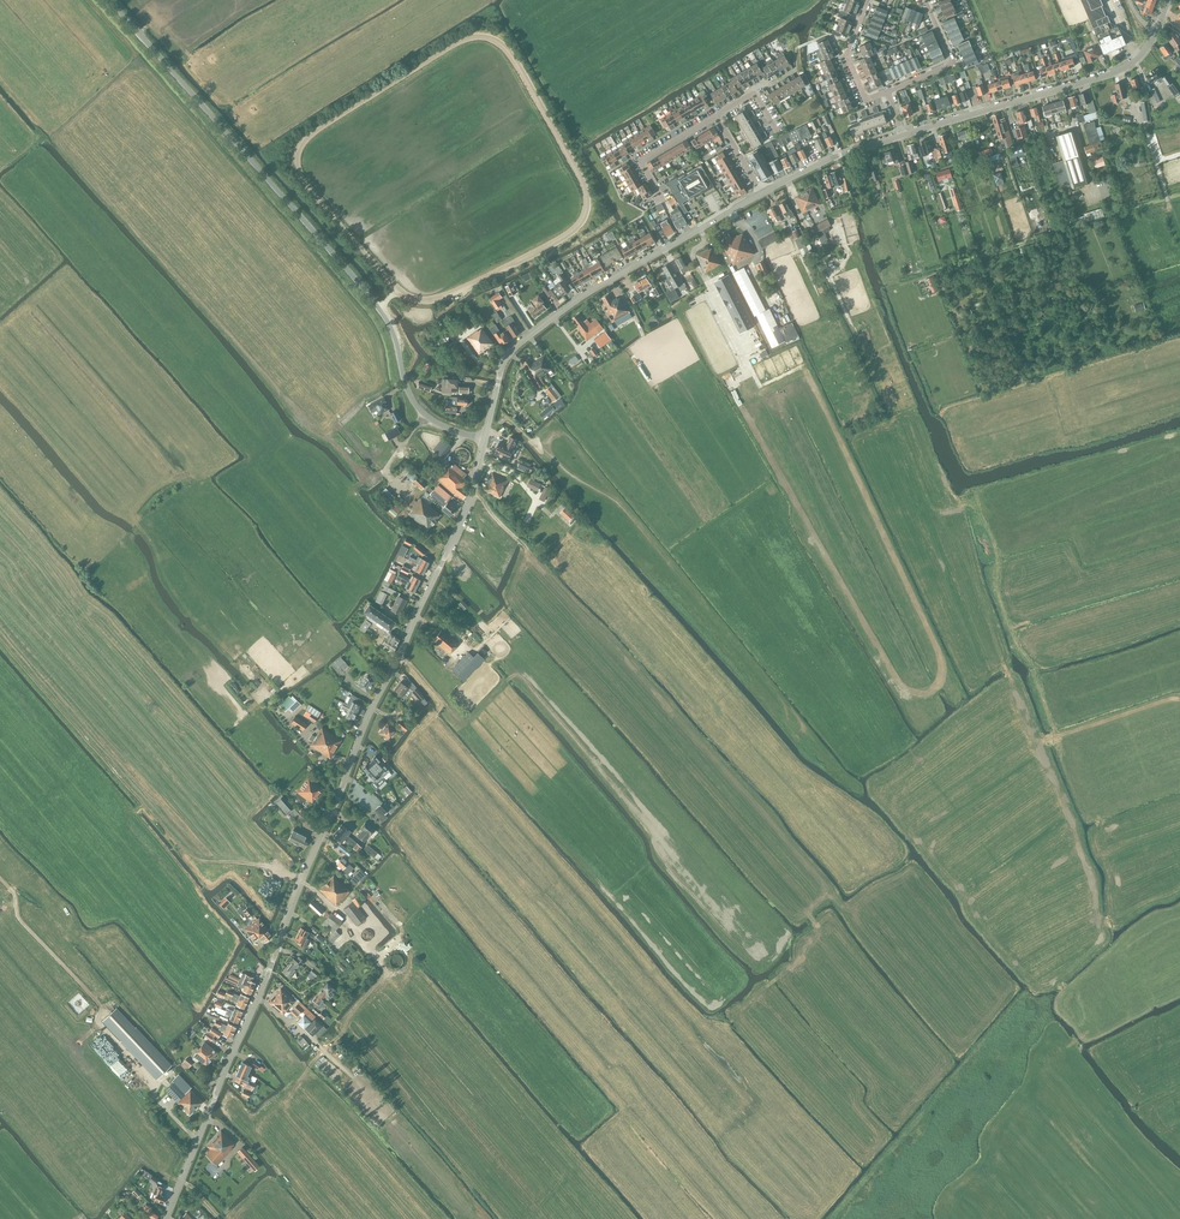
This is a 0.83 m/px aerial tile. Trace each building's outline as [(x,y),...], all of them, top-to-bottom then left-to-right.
[(846,4),(858,9),(860,2),(855,0),(845,0),(843,3),(846,4)] [(1095,35),(1103,54),(1125,44),(1117,26),(1112,28),(1109,21),(1109,17),(1108,17),(1107,15),(1105,16),(1101,6),(1103,5),(1102,3),(1103,3),(1100,0),(1080,0),(1095,35)] [(941,9),(943,12),(943,13),(954,8),(952,3),(941,8),(940,7),(936,9),(937,11),(941,9)] [(841,10),(839,13),(847,16),(848,13),(855,15),(858,9),(846,4),(843,11),(841,10)] [(1146,17),(1146,16),(1147,13),(1150,15),(1153,8),(1145,5),(1142,5),(1141,7),(1142,8),(1140,14),(1141,15),(1146,17)] [(877,7),(875,13),(885,17),(887,13),(891,15),(892,13),(887,11),(888,11),(877,7)] [(906,25),(907,20),(912,9),(906,7),(901,18),(905,19),(903,24),(906,25)] [(943,13),(943,12),(938,14),(939,16),(944,14),(946,19),(957,14),(954,8),(943,13)] [(911,27),(913,22),(917,12),(912,9),(907,20),(911,21),(909,26),(911,27)] [(917,12),(913,22),(916,24),(915,28),(917,29),(919,25),(923,14),(917,12)] [(841,18),(838,24),(850,29),(852,22),(845,19),(847,16),(839,13),(838,17),(841,18)] [(875,13),(872,18),(883,22),(884,19),(889,21),(890,18),(885,17),(875,13)] [(943,22),(945,28),(959,22),(958,19),(965,16),(964,13),(954,18),(954,17),(943,22)] [(872,18),(870,24),(881,28),(882,25),(889,27),(890,25),(883,22),(872,18)] [(945,28),(948,33),(959,29),(957,25),(962,23),(961,21),(959,22),(945,28)] [(850,29),(838,24),(835,31),(833,30),(832,34),(839,36),(840,33),(847,36),(850,29)] [(870,24),(868,29),(879,34),(880,30),(884,32),(885,30),(881,28),(870,24)] [(948,33),(950,39),(961,34),(960,31),(964,29),(963,27),(959,29),(948,33)] [(879,34),(868,29),(866,35),(877,39),(878,36),(882,37),(883,35),(879,34)] [(1174,48),(1175,50),(1178,48),(1177,45),(1179,43),(1179,40),(1173,30),(1165,36),(1174,48)] [(920,43),(924,41),(935,37),(932,31),(921,36),(923,39),(919,41),(920,43)] [(961,34),(950,39),(953,45),(964,40),(962,36),(966,34),(965,32),(961,34)] [(817,44),(820,50),(830,45),(830,44),(828,41),(832,39),(831,37),(827,38),(827,39),(817,44)] [(922,49),(926,47),(937,42),(935,37),(924,41),(925,45),(921,47),(922,49)] [(957,45),(960,51),(971,46),(969,43),(974,41),(973,39),(968,41),(968,40),(957,45)] [(820,50),(822,55),(833,51),(832,50),(831,46),(835,44),(834,42),(830,44),(830,45),(820,50)] [(858,56),(862,54),(862,53),(872,48),(870,42),(859,47),(861,52),(857,53),(858,56)] [(925,54),(929,52),(939,48),(937,42),(926,47),(928,50),(924,52),(925,54)] [(1164,56),(1163,57),(1165,60),(1170,56),(1169,55),(1171,54),(1170,53),(1172,51),(1167,43),(1162,46),(1161,46),(1160,47),(1160,48),(1159,49),(1164,56)] [(960,51),(962,56),(973,52),(972,48),(976,46),(975,44),(971,46),(960,51)] [(1084,51),(1089,63),(1095,60),(1094,58),(1099,56),(1095,46),(1084,51)] [(822,55),(825,60),(825,61),(830,58),(830,59),(835,57),(835,55),(833,52),(837,50),(836,48),(832,50),(833,51),(822,55)] [(855,64),(860,62),(859,61),(870,56),(875,54),(872,48),(862,53),(862,54),(864,58),(859,60),(859,59),(854,61),(855,64)] [(927,60),(931,58),(942,53),(939,48),(929,52),(930,56),(926,58),(927,60)] [(962,56),(965,62),(976,57),(974,54),(978,52),(978,50),(973,52),(962,56)] [(942,53),(931,58),(933,61),(928,63),(929,65),(934,63),(934,64),(944,59),(942,53)] [(1064,57),(1064,58),(1065,61),(1068,68),(1075,66),(1074,64),(1079,63),(1076,53),(1064,57)] [(909,55),(910,59),(915,70),(921,67),(916,57),(913,58),(911,54),(909,55)] [(784,55),(779,58),(785,68),(786,67),(789,66),(791,70),(793,68),(791,64),(790,65),(784,55)] [(976,57),(965,62),(967,68),(978,63),(977,59),(981,57),(980,55),(976,57)] [(858,69),(862,67),(862,66),(872,62),(870,56),(859,61),(860,62),(861,65),(857,67),(858,69)] [(903,57),(905,62),(910,72),(915,70),(910,59),(907,61),(905,56),(903,57)] [(1056,64),(1052,65),(1055,73),(1061,70),(1059,63),(1058,60),(1059,59),(1058,56),(1055,57),(1056,60),(1055,61),(1056,64)] [(779,71),(773,62),(772,58),(766,62),(774,74),(775,74),(778,72),(781,76),(783,75),(780,71),(779,71)] [(779,58),(773,62),(779,71),(780,71),(783,69),(786,73),(788,72),(786,67),(785,68),(779,58)] [(825,60),(819,63),(822,69),(832,64),(832,63),(830,59),(830,58),(825,61),(825,60)] [(1062,62),(1059,63),(1061,70),(1068,68),(1065,61),(1064,58),(1061,59),(1062,62)] [(900,59),(898,60),(904,75),(910,72),(905,62),(902,63),(900,59)] [(898,60),(892,62),(899,77),(904,75),(898,60)] [(832,64),(822,69),(824,74),(835,70),(834,69),(833,65),(837,63),(836,61),(832,63),(832,64)] [(761,65),(763,68),(768,78),(773,75),(775,79),(778,78),(775,74),(774,74),(766,62),(761,65)] [(860,75),(865,73),(864,72),(875,68),(872,62),(862,66),(862,67),(864,71),(859,73),(860,75)] [(899,77),(892,62),(887,65),(888,69),(893,80),(899,77)] [(1049,66),(1045,67),(1048,75),(1055,73),(1052,65),(1051,62),(1048,63),(1049,66)] [(757,63),(752,66),(757,76),(758,75),(761,73),(764,78),(766,76),(763,72),(763,73),(757,63)] [(1016,66),(1018,72),(1022,83),(1028,81),(1026,73),(1022,74),(1019,65),(1016,66)] [(752,66),(746,70),(752,79),(753,79),(756,77),(759,81),(761,80),(758,75),(757,76),(752,66)] [(1024,67),(1026,73),(1028,81),(1031,80),(1032,81),(1035,80),(1035,79),(1035,78),(1037,77),(1035,71),(1033,71),(1029,72),(1027,66),(1024,67)] [(835,70),(824,74),(827,80),(837,75),(837,74),(835,71),(840,69),(839,67),(834,69),(835,70)] [(1048,75),(1045,67),(1039,69),(1041,77),(1048,75)] [(863,80),(867,78),(877,73),(875,68),(864,72),(865,73),(866,76),(862,78),(863,80)] [(1005,76),(1000,78),(1003,88),(1010,86),(1008,79),(1009,78),(1008,75),(1010,75),(1009,72),(1008,72),(1007,69),(1004,70),(1005,76)] [(1145,75),(1145,76),(1149,84),(1158,79),(1160,83),(1163,81),(1161,78),(1162,77),(1157,69),(1153,71),(1152,71),(1149,73),(1149,72),(1149,73),(1145,75)] [(746,70),(741,73),(747,82),(748,82),(751,80),(753,84),(755,83),(753,79),(752,79),(746,70)] [(837,75),(827,80),(829,85),(840,81),(839,80),(838,76),(842,74),(841,72),(837,74),(837,75)] [(1010,74),(1010,75),(1011,78),(1013,78),(1015,85),(1022,83),(1018,72),(1010,74)] [(741,73),(735,76),(741,86),(742,85),(746,83),(748,87),(750,86),(748,82),(747,82),(741,73)] [(865,86),(869,84),(869,83),(879,79),(877,73),(867,78),(869,82),(864,84),(865,86)] [(791,75),(794,79),(795,79),(801,88),(806,85),(800,76),(796,78),(793,74),(791,75)] [(1172,83),(1166,74),(1161,78),(1167,86),(1175,98),(1179,94),(1179,93),(1178,90),(1174,85),(1172,83)] [(730,79),(731,81),(736,89),(737,88),(740,86),(743,90),(745,89),(742,85),(741,86),(735,76),(730,79)] [(994,83),(993,80),(993,76),(989,77),(990,81),(991,81),(991,84),(987,85),(990,92),(996,90),(994,83)] [(786,78),(788,83),(789,82),(795,92),(801,88),(795,79),(794,79),(790,81),(788,77),(786,78)] [(945,84),(943,77),(938,79),(938,78),(934,79),(935,82),(939,80),(941,86),(945,84)] [(840,81),(829,85),(832,91),(842,86),(842,85),(840,82),(845,80),(844,78),(839,80),(840,81)] [(998,82),(994,83),(996,90),(1003,88),(1000,78),(998,78),(997,80),(998,82)] [(869,83),(869,84),(871,88),(867,89),(868,92),(872,90),(872,89),(882,84),(879,79),(869,83)] [(1133,89),(1136,88),(1138,94),(1142,93),(1140,87),(1137,79),(1136,79),(1135,79),(1130,80),(1133,89)] [(781,82),(783,86),(784,85),(790,95),(795,92),(789,82),(788,83),(785,85),(783,80),(781,82)] [(978,81),(980,86),(976,87),(979,96),(986,93),(981,80),(978,81)] [(731,81),(726,84),(732,94),(733,93),(736,91),(739,95),(741,94),(738,90),(737,88),(736,89),(731,81)] [(1114,84),(1117,94),(1111,95),(1113,103),(1119,101),(1119,99),(1126,97),(1123,82),(1114,84)] [(842,86),(832,91),(834,97),(845,92),(844,91),(843,88),(847,86),(846,83),(842,85),(842,86)] [(726,84),(721,87),(727,97),(728,96),(731,94),(734,99),(736,97),(733,93),(732,94),(726,84)] [(775,85),(778,89),(779,88),(785,98),(790,95),(784,85),(783,86),(780,88),(777,84),(775,85)] [(959,93),(962,102),(968,99),(964,86),(960,87),(962,92),(959,93)] [(721,87),(716,91),(721,100),(723,99),(726,98),(728,102),(730,100),(728,96),(727,97),(721,87)] [(770,88),(773,92),(779,101),(785,98),(779,88),(778,89),(775,91),(772,87),(770,88)] [(845,92),(834,97),(837,103),(839,102),(838,102),(847,98),(847,97),(845,93),(850,91),(849,89),(844,91),(845,92)] [(951,96),(954,104),(960,102),(956,89),(953,90),(954,95),(951,96)] [(1150,103),(1151,106),(1160,102),(1154,89),(1148,91),(1149,94),(1148,95),(1150,101),(1150,103)] [(767,90),(766,91),(765,91),(767,95),(768,95),(774,104),(779,101),(773,92),(769,94),(767,90)] [(901,104),(905,116),(906,116),(907,117),(908,116),(909,115),(912,114),(912,112),(909,101),(910,101),(908,96),(905,90),(902,91),(905,102),(901,104)] [(721,100),(716,91),(710,94),(716,103),(721,101),(723,105),(725,104),(723,99),(721,100)] [(705,92),(700,96),(707,109),(709,107),(707,103),(711,101),(705,92)] [(1082,105),(1086,103),(1087,107),(1089,114),(1083,115),(1085,121),(1098,117),(1092,100),(1089,101),(1087,92),(1079,95),(1082,105)] [(947,95),(941,97),(944,108),(950,106),(947,95)] [(700,96),(694,99),(699,108),(702,106),(705,110),(707,109),(700,96)] [(1068,98),(1071,108),(1075,106),(1076,109),(1079,109),(1078,106),(1076,96),(1068,98)] [(847,98),(838,102),(839,102),(841,107),(851,103),(852,104),(856,102),(855,100),(851,102),(849,97),(847,97),(847,98)] [(941,97),(934,100),(938,110),(944,108),(941,97)] [(694,99),(688,103),(696,115),(698,114),(696,110),(699,108),(694,99)] [(930,99),(928,100),(929,103),(925,105),(928,113),(933,112),(933,111),(935,111),(930,99)] [(1063,101),(1056,103),(1058,112),(1063,110),(1063,112),(1066,112),(1063,101)] [(1140,103),(1143,121),(1149,120),(1146,102),(1140,103)] [(688,103),(683,106),(688,115),(691,113),(694,117),(696,115),(688,103)] [(851,103),(841,107),(843,113),(854,108),(854,109),(858,108),(857,105),(853,107),(852,104),(851,103)] [(1056,103),(1049,105),(1052,114),(1056,112),(1057,115),(1059,114),(1058,112),(1056,103)] [(1052,114),(1049,105),(1042,107),(1045,116),(1052,114)] [(683,106),(677,109),(685,122),(687,121),(684,117),(688,115),(683,106)] [(1030,109),(1032,117),(1036,115),(1038,123),(1043,121),(1041,116),(1040,116),(1037,107),(1034,108),(1033,107),(1031,108),(1031,109),(1030,109)] [(677,109),(671,113),(676,121),(680,119),(682,123),(685,122),(677,109)] [(1015,129),(1018,138),(1027,136),(1023,122),(1027,121),(1024,110),(1016,113),(1019,123),(1018,123),(1019,128),(1015,129)] [(734,117),(751,146),(753,149),(763,143),(744,111),(734,117)] [(849,127),(852,137),(858,135),(859,137),(858,135),(864,133),(864,131),(869,129),(869,131),(870,131),(869,129),(881,125),(881,127),(881,125),(887,123),(883,112),(859,121),(860,123),(849,127)] [(671,113),(666,116),(673,129),(676,127),(673,123),(676,121),(671,113)] [(992,117),(999,140),(1003,138),(1006,148),(1013,146),(1007,124),(1003,126),(999,114),(993,116),(992,117)] [(822,117),(826,125),(830,123),(826,115),(822,117)] [(673,129),(666,116),(660,119),(665,128),(669,126),(671,130),(673,129)] [(810,122),(812,126),(813,125),(815,129),(819,127),(815,120),(810,122)] [(796,129),(802,140),(811,135),(806,124),(796,129)] [(651,125),(645,128),(652,141),(655,140),(652,136),(656,134),(651,125)] [(714,127),(708,131),(713,139),(719,136),(714,127)] [(645,128),(639,132),(644,141),(648,139),(650,143),(652,141),(645,128)] [(796,129),(788,133),(793,144),(793,145),(796,150),(797,152),(801,160),(807,157),(803,149),(801,150),(800,148),(801,148),(798,141),(801,140),(796,129)] [(959,139),(965,137),(967,136),(965,130),(957,133),(959,139)] [(708,131),(702,134),(708,143),(713,139),(708,131)] [(1072,189),(1089,183),(1073,131),(1056,136),(1063,160),(1053,163),(1060,187),(1070,184),(1072,189)] [(639,132),(633,135),(641,148),(643,147),(641,143),(644,141),(639,132)] [(822,134),(824,138),(828,147),(834,144),(830,136),(828,137),(825,132),(822,134)] [(702,134),(697,137),(702,146),(708,143),(702,134)] [(936,161),(936,162),(941,161),(940,157),(947,154),(946,151),(950,150),(951,151),(946,134),(938,136),(942,147),(935,148),(937,154),(934,155),(936,161)] [(633,135),(628,139),(633,147),(636,145),(639,149),(641,148),(633,135)] [(819,135),(813,138),(819,151),(825,148),(819,135)] [(702,146),(697,137),(691,141),(696,150),(702,146)] [(775,140),(777,143),(778,142),(780,146),(783,144),(780,137),(775,140)] [(622,142),(624,145),(629,153),(630,155),(632,153),(630,149),(633,147),(628,139),(622,142)] [(919,147),(922,156),(925,155),(925,154),(932,151),(928,139),(921,142),(922,146),(919,147)] [(687,140),(681,144),(686,152),(692,149),(687,140)] [(1095,150),(1102,148),(1100,142),(1090,145),(1084,147),(1086,153),(1095,150)] [(681,144),(675,147),(680,156),(686,152),(681,144)] [(907,146),(910,155),(908,155),(909,160),(914,159),(915,160),(919,158),(917,153),(914,144),(907,146)] [(624,145),(618,148),(625,161),(628,159),(626,155),(629,153),(624,145)] [(794,151),(796,150),(793,145),(790,146),(791,150),(789,151),(791,155),(789,156),(793,164),(799,161),(795,153),(794,153),(794,151)] [(1007,151),(1009,157),(1023,152),(1021,145),(1016,147),(1017,148),(1007,151)] [(975,146),(968,148),(968,149),(971,159),(978,157),(975,146)] [(675,147),(670,150),(675,159),(676,159),(678,162),(682,159),(680,156),(675,147)] [(618,148),(612,151),(617,160),(621,158),(623,162),(625,161),(618,148)] [(991,148),(979,152),(981,156),(992,153),(991,148)] [(670,150),(664,154),(669,162),(675,159),(670,150)] [(758,150),(748,156),(751,161),(752,161),(753,160),(755,163),(753,164),(754,164),(755,163),(756,166),(755,167),(755,166),(755,167),(762,180),(772,174),(774,173),(782,169),(778,159),(769,163),(770,164),(767,165),(758,150)] [(884,153),(886,157),(882,158),(884,163),(896,159),(897,163),(901,161),(898,152),(894,153),(893,150),(884,153)] [(612,151),(607,155),(614,168),(617,166),(614,162),(617,160),(612,151)] [(714,157),(718,163),(726,158),(723,152),(714,157)] [(988,157),(990,161),(1002,158),(1000,153),(988,157)] [(664,154),(658,157),(663,166),(669,162),(664,154)] [(780,160),(785,168),(791,165),(785,154),(782,155),(783,158),(780,160)] [(614,168),(607,155),(601,158),(606,167),(610,165),(612,169),(614,168)] [(658,157),(653,161),(658,169),(663,166),(658,157)] [(1093,160),(1095,168),(1104,165),(1102,157),(1093,160)] [(718,163),(721,169),(730,163),(726,158),(718,163)] [(864,159),(858,161),(862,172),(868,170),(864,159)] [(658,169),(653,161),(647,164),(652,173),(658,169)] [(862,172),(858,161),(853,163),(856,174),(862,172)] [(906,163),(909,173),(914,172),(910,161),(906,163)] [(721,169),(724,174),(733,169),(730,163),(721,169)] [(618,169),(622,175),(631,169),(627,164),(618,169)] [(667,183),(685,213),(688,212),(682,203),(693,197),(694,199),(714,187),(701,165),(667,183)] [(900,167),(902,175),(908,174),(906,165),(900,167)] [(622,175),(625,180),(634,175),(631,169),(622,175)] [(724,174),(728,180),(736,175),(733,169),(724,174)] [(831,177),(835,188),(838,187),(839,186),(839,185),(841,184),(842,184),(841,180),(841,179),(840,179),(839,177),(840,177),(840,175),(839,175),(838,170),(830,173),(832,176),(831,177)] [(871,172),(874,181),(876,180),(877,184),(879,184),(875,170),(871,172)] [(937,173),(940,183),(943,182),(942,179),(948,177),(949,181),(952,180),(949,170),(937,173)] [(993,174),(997,185),(1004,183),(1001,171),(993,174)] [(826,184),(828,188),(828,189),(834,186),(833,182),(831,177),(830,173),(823,175),(826,184)] [(625,180),(629,186),(637,181),(634,175),(625,180)] [(728,180),(731,186),(740,181),(736,175),(728,180)] [(931,175),(927,177),(932,189),(935,188),(931,175)] [(632,192),(637,189),(641,187),(641,186),(637,181),(629,186),(632,192)] [(731,186),(735,191),(743,186),(740,181),(731,186)] [(637,189),(641,194),(649,189),(646,183),(641,186),(641,187),(637,189)] [(743,186),(735,191),(738,197),(747,192),(743,186)] [(807,211),(810,209),(820,204),(812,188),(799,194),(800,196),(795,198),(803,213),(805,216),(808,214),(807,211)] [(649,189),(641,194),(644,200),(653,195),(649,189)] [(951,190),(956,205),(958,210),(961,209),(958,199),(955,189),(951,190)] [(668,200),(671,206),(677,202),(674,197),(668,200)] [(790,210),(786,203),(785,201),(779,205),(784,216),(786,217),(789,215),(790,218),(794,216),(791,209),(790,210)] [(661,215),(666,212),(661,204),(656,207),(661,215)] [(768,210),(772,219),(775,217),(777,222),(780,220),(781,221),(782,221),(775,207),(768,210)] [(1084,214),(1086,221),(1103,216),(1101,208),(1084,214)] [(680,211),(675,213),(682,226),(687,224),(680,211)] [(675,213),(672,215),(673,217),(675,220),(673,221),(678,229),(682,226),(675,213)] [(812,227),(816,233),(831,226),(827,219),(812,227)] [(666,236),(674,231),(667,220),(659,224),(655,226),(660,235),(664,232),(666,236)] [(801,229),(801,228),(791,231),(799,249),(803,248),(806,253),(809,252),(806,246),(808,245),(801,229)] [(743,233),(733,238),(732,238),(727,229),(719,233),(724,243),(722,244),(733,265),(754,254),(743,233)] [(606,235),(609,241),(615,237),(612,231),(606,235)] [(644,231),(642,233),(649,245),(651,244),(652,244),(655,242),(650,233),(646,235),(644,231)] [(642,238),(638,239),(644,249),(647,247),(649,245),(642,233),(640,234),(642,238)] [(633,238),(631,239),(638,252),(640,251),(644,249),(638,239),(635,241),(633,238)] [(630,244),(627,246),(633,255),(636,253),(638,252),(631,239),(628,240),(630,244)] [(633,255),(627,246),(624,248),(622,244),(620,245),(622,249),(621,249),(627,258),(629,257),(633,255)] [(616,247),(608,251),(616,265),(618,264),(617,262),(616,263),(615,261),(617,260),(618,260),(623,257),(616,247)] [(708,248),(696,255),(705,273),(721,265),(713,248),(709,250),(708,248)] [(616,265),(608,251),(600,256),(606,267),(611,264),(611,263),(613,262),(614,264),(613,264),(614,266),(616,265)] [(675,260),(680,269),(681,271),(683,270),(682,268),(687,265),(681,256),(675,260)] [(597,263),(594,265),(599,274),(603,273),(602,272),(605,271),(600,262),(599,262),(597,258),(595,260),(597,263)] [(760,269),(764,276),(769,274),(763,261),(758,264),(758,265),(757,266),(759,270),(760,269)] [(588,263),(586,265),(593,277),(595,276),(596,276),(599,274),(594,265),(590,267),(588,263)] [(663,277),(670,289),(665,292),(671,302),(677,298),(672,290),(682,284),(670,263),(662,268),(666,275),(663,277)] [(586,270),(582,271),(588,281),(591,279),(593,277),(586,265),(584,266),(586,270)] [(733,273),(755,316),(766,310),(744,267),(733,273)] [(577,270),(575,271),(582,284),(584,283),(588,281),(582,271),(579,273),(577,270)] [(582,284),(575,271),(572,272),(574,276),(571,278),(576,287),(580,285),(582,284)] [(562,281),(556,286),(563,295),(570,290),(565,284),(568,282),(562,274),(559,276),(562,281)] [(754,325),(728,275),(715,282),(741,333),(754,325)] [(646,277),(640,281),(645,289),(647,292),(650,290),(648,287),(651,285),(646,277)] [(930,277),(927,279),(933,292),(936,290),(930,277)] [(645,289),(640,281),(634,284),(637,290),(633,293),(638,300),(642,298),(639,293),(645,289)] [(510,296),(516,293),(512,283),(505,286),(510,296)] [(546,298),(549,296),(552,294),(556,300),(563,295),(556,286),(549,291),(546,286),(541,289),(546,298)] [(489,299),(492,304),(497,311),(503,307),(498,300),(502,297),(499,292),(489,299)] [(528,310),(530,312),(534,318),(547,309),(543,303),(542,303),(544,302),(539,295),(532,300),(536,305),(528,310)] [(622,317),(612,301),(608,295),(602,298),(608,310),(607,311),(613,322),(615,321),(617,324),(624,321),(622,317)] [(617,298),(612,301),(622,317),(624,321),(631,316),(630,313),(621,297),(617,299),(617,298)] [(1136,311),(1146,309),(1144,302),(1134,305),(1136,311)] [(757,315),(772,347),(785,341),(769,309),(757,315)] [(492,315),(497,322),(502,319),(497,312),(492,315)] [(572,319),(579,328),(577,329),(587,341),(603,328),(596,319),(590,323),(587,319),(585,321),(579,313),(572,319)] [(649,318),(652,323),(657,320),(654,315),(649,318)] [(520,334),(513,323),(515,322),(511,316),(503,321),(514,337),(520,334)] [(490,329),(502,345),(507,342),(508,342),(510,341),(510,340),(505,331),(501,334),(496,325),(490,329)] [(467,338),(479,354),(494,344),(482,328),(478,332),(477,331),(467,338)] [(595,340),(599,347),(605,344),(600,337),(595,340)] [(589,350),(594,356),(598,353),(594,347),(589,350)] [(533,363),(534,365),(532,366),(534,368),(533,369),(535,372),(541,368),(545,374),(552,369),(543,357),(533,363)] [(533,363),(530,358),(523,363),(528,371),(527,372),(537,389),(544,385),(540,377),(545,374),(541,368),(535,372),(533,369),(534,368),(532,366),(534,365),(533,363)] [(441,392),(458,393),(468,393),(468,386),(456,385),(457,380),(442,379),(441,392)] [(431,386),(419,382),(417,388),(429,392),(431,386)] [(559,398),(550,386),(545,390),(554,402),(559,398)] [(448,412),(456,413),(457,405),(466,405),(467,404),(467,402),(467,401),(467,398),(450,397),(449,401),(455,401),(454,404),(453,404),(453,406),(448,406),(448,412)] [(377,409),(379,414),(389,409),(386,404),(387,403),(384,398),(368,406),(372,412),(377,409)] [(560,398),(555,403),(559,408),(565,404),(560,398)] [(551,405),(540,414),(543,418),(555,409),(551,405)] [(390,414),(394,422),(400,419),(396,411),(390,414)] [(397,427),(385,433),(388,439),(400,433),(397,427)] [(496,451),(509,458),(514,448),(517,440),(510,437),(507,443),(507,444),(506,446),(505,445),(505,444),(500,442),(496,451)] [(433,450),(442,457),(451,446),(442,438),(433,450)] [(518,467),(530,473),(533,468),(520,462),(518,467)] [(436,479),(456,496),(457,495),(463,499),(467,492),(462,487),(467,481),(463,478),(466,474),(454,464),(451,468),(448,465),(436,479)] [(402,471),(421,490),(426,485),(407,467),(402,471)] [(484,490),(500,497),(508,479),(492,472),(484,490)] [(527,486),(538,491),(544,477),(536,473),(530,479),(527,486)] [(429,494),(443,505),(451,496),(437,485),(429,494)] [(540,497),(545,499),(550,489),(545,486),(540,497)] [(378,495),(388,505),(396,499),(386,488),(378,495)] [(408,514),(427,530),(440,515),(429,505),(431,502),(423,495),(421,498),(420,498),(417,502),(415,500),(412,504),(414,506),(411,509),(412,510),(408,514)] [(386,511),(393,518),(401,508),(394,502),(386,511)] [(442,509),(449,516),(456,508),(448,502),(442,509)] [(561,512),(570,520),(574,516),(565,507),(561,512)] [(422,556),(425,553),(419,548),(416,545),(415,545),(414,547),(414,549),(422,556)] [(408,560),(410,561),(426,569),(429,562),(418,556),(416,560),(410,556),(408,560)] [(426,569),(410,561),(409,563),(416,567),(414,571),(423,575),(426,569)] [(402,578),(418,586),(421,580),(412,576),(410,579),(399,573),(397,576),(402,578)] [(418,586),(402,578),(400,581),(408,585),(406,588),(414,592),(418,586)] [(389,588),(385,586),(383,589),(385,590),(398,596),(400,593),(389,588)] [(375,601),(382,605),(387,594),(384,592),(385,590),(383,589),(382,588),(375,601)] [(398,596),(391,610),(399,614),(406,600),(398,596)] [(458,604),(463,610),(467,606),(462,600),(458,604)] [(364,611),(364,612),(364,613),(365,612),(369,616),(367,618),(385,631),(386,630),(388,631),(389,630),(390,630),(395,622),(370,605),(369,604),(369,605),(364,611)] [(359,629),(364,632),(371,623),(366,620),(359,629)] [(387,637),(386,637),(382,643),(392,650),(393,649),(394,649),(396,647),(395,646),(396,645),(395,644),(399,638),(390,632),(391,631),(390,630),(389,630),(388,631),(386,630),(385,631),(386,632),(384,635),(387,637)] [(432,640),(447,653),(449,654),(458,643),(447,634),(441,630),(432,640)] [(468,652),(451,669),(464,681),(465,680),(484,659),(477,652),(473,657),(468,652)] [(341,658),(332,666),(337,672),(343,666),(345,669),(348,666),(341,658)] [(359,686),(366,692),(367,692),(375,681),(374,681),(367,675),(359,686)] [(394,690),(403,696),(409,689),(400,682),(394,690)] [(412,692),(420,701),(424,697),(416,688),(412,692)] [(344,703),(342,705),(357,712),(360,705),(356,703),(357,700),(358,698),(351,694),(347,704),(344,703)] [(285,711),(288,709),(292,713),(301,704),(292,696),(290,697),(289,696),(279,706),(285,711)] [(304,716),(308,718),(315,722),(318,718),(321,712),(309,704),(305,710),(307,711),(304,716)] [(357,712),(342,705),(341,708),(348,711),(346,715),(349,717),(350,718),(350,717),(354,719),(357,712)] [(291,723),(302,731),(307,724),(295,716),(291,723)] [(397,725),(405,731),(408,727),(400,721),(397,725)] [(379,733),(387,739),(396,728),(387,722),(379,733)] [(310,739),(310,740),(311,740),(313,741),(310,745),(330,758),(341,740),(321,728),(315,737),(312,735),(310,739)] [(372,761),(370,763),(383,777),(389,771),(387,769),(388,769),(375,756),(370,760),(372,761)] [(383,777),(370,763),(368,765),(367,763),(362,768),(374,781),(371,784),(376,789),(379,786),(377,783),(383,777)] [(295,795),(304,802),(306,799),(311,803),(314,799),(315,799),(324,788),(308,777),(295,795)] [(284,797),(282,798),(281,797),(275,803),(285,815),(293,808),(284,797)] [(382,802),(377,807),(384,814),(389,810),(382,802)] [(294,817),(299,812),(295,808),(290,813),(294,817)] [(379,808),(376,811),(380,816),(378,817),(382,821),(387,817),(384,814),(379,808)] [(358,837),(364,842),(369,836),(375,829),(366,821),(360,829),(362,831),(358,837)] [(333,835),(341,842),(344,838),(347,841),(346,842),(353,847),(353,848),(358,851),(361,847),(349,836),(347,835),(350,831),(342,824),(333,835)] [(288,840),(292,841),(304,848),(304,847),(306,846),(306,845),(306,844),(307,841),(304,839),(306,836),(293,830),(288,840)] [(338,847),(345,853),(348,850),(340,844),(338,847)] [(364,849),(378,860),(381,856),(367,844),(364,849)] [(351,868),(349,867),(347,864),(348,863),(342,857),(336,863),(347,874),(350,871),(349,870),(351,868)] [(355,874),(357,876),(361,880),(366,875),(360,869),(355,874)] [(320,890),(336,905),(349,891),(333,876),(320,890)] [(344,909),(356,925),(366,918),(357,907),(363,903),(357,895),(352,900),(353,902),(344,909)] [(225,897),(219,903),(224,908),(231,901),(225,897)] [(313,901),(309,905),(320,915),(324,911),(313,901)] [(248,907),(243,910),(249,917),(253,914),(248,907)] [(322,923),(333,931),(342,920),(331,912),(322,923)] [(245,929),(254,941),(260,936),(265,942),(272,936),(267,930),(268,929),(259,918),(245,929)] [(306,926),(315,933),(318,930),(309,923),(306,926)] [(300,927),(298,933),(306,937),(307,935),(311,937),(313,934),(311,934),(311,933),(300,927)] [(340,935),(336,930),(333,933),(327,928),(322,934),(327,937),(332,943),(340,935)] [(306,937),(298,933),(295,938),(306,944),(307,944),(309,942),(305,940),(306,937)] [(316,937),(322,943),(325,939),(319,933),(316,937)] [(403,960),(403,957),(402,956),(402,955),(400,954),(398,953),(397,953),(395,953),(394,953),(392,955),(390,957),(390,958),(390,959),(390,961),(390,962),(392,964),(395,966),(396,966),(399,966),(401,965),(402,964),(403,962),(403,960)] [(283,972),(290,978),(301,965),(302,966),(305,962),(299,957),(296,960),(293,959),(283,972)] [(337,966),(342,971),(346,968),(340,963),(337,966)] [(310,972),(315,977),(318,973),(313,968),(310,972)] [(253,978),(242,973),(240,979),(230,974),(228,977),(238,982),(253,988),(255,982),(252,981),(253,978)] [(228,977),(227,981),(236,985),(238,982),(228,977)] [(253,988),(238,982),(237,985),(243,988),(242,991),(250,994),(253,988)] [(322,987),(315,995),(322,1002),(326,998),(328,1000),(336,990),(327,982),(322,987)] [(269,1002),(283,1014),(295,1000),(283,991),(281,988),(269,1002)] [(233,994),(232,996),(246,1003),(249,997),(241,993),(240,997),(233,994)] [(322,1002),(315,995),(312,1000),(315,1002),(313,1004),(319,1009),(324,1003),(322,1002)] [(246,1003),(232,996),(230,999),(233,1000),(237,1002),(236,1005),(244,1009),(246,1003)] [(211,1004),(221,1008),(223,1005),(213,1000),(211,1004)] [(307,1009),(300,1002),(293,1008),(299,1014),(302,1011),(304,1013),(307,1009)] [(102,1021),(121,1041),(157,1078),(170,1065),(116,1008),(102,1021)] [(228,1012),(240,1017),(243,1011),(235,1008),(233,1011),(229,1009),(228,1012)] [(326,1029),(323,1026),(323,1025),(315,1017),(315,1016),(307,1009),(304,1013),(311,1020),(306,1025),(307,1025),(305,1027),(304,1028),(312,1036),(313,1036),(316,1039),(326,1029)] [(240,1017),(228,1012),(227,1014),(231,1016),(229,1019),(237,1023),(240,1017)] [(214,1024),(220,1026),(233,1032),(236,1026),(228,1023),(227,1025),(216,1020),(214,1024)] [(233,1032),(220,1026),(219,1029),(224,1032),(223,1035),(231,1038),(233,1032)] [(209,1032),(218,1037),(221,1033),(212,1028),(209,1032)] [(205,1036),(211,1040),(214,1035),(208,1031),(205,1036)] [(305,1049),(310,1044),(301,1034),(296,1039),(305,1049)] [(194,1055),(207,1066),(217,1052),(204,1042),(194,1055)] [(183,1063),(188,1067),(192,1063),(187,1058),(183,1063)] [(242,1062),(239,1069),(248,1073),(251,1066),(242,1062)] [(248,1073),(239,1069),(236,1075),(241,1077),(241,1078),(242,1078),(246,1080),(243,1086),(249,1089),(250,1087),(253,1088),(255,1083),(249,1081),(252,1074),(248,1073)] [(166,1090),(189,1114),(202,1102),(190,1089),(191,1087),(179,1074),(172,1080),(174,1082),(166,1090)] [(206,1155),(217,1165),(232,1148),(231,1147),(235,1143),(221,1130),(207,1146),(211,1149),(206,1155)] [(237,1151),(251,1167),(256,1163),(242,1147),(237,1151)] [(144,1175),(149,1179),(155,1184),(158,1180),(152,1175),(147,1171),(144,1175)] [(151,1198),(154,1200),(163,1203),(163,1202),(164,1202),(165,1200),(164,1199),(165,1196),(160,1194),(163,1187),(157,1185),(156,1188),(155,1188),(153,1193),(154,1193),(151,1198)] [(136,1189),(132,1192),(137,1197),(141,1194),(136,1189)] [(149,1212),(147,1215),(152,1218),(151,1218),(156,1218),(159,1214),(151,1209),(152,1207),(146,1203),(143,1208),(149,1212)]
